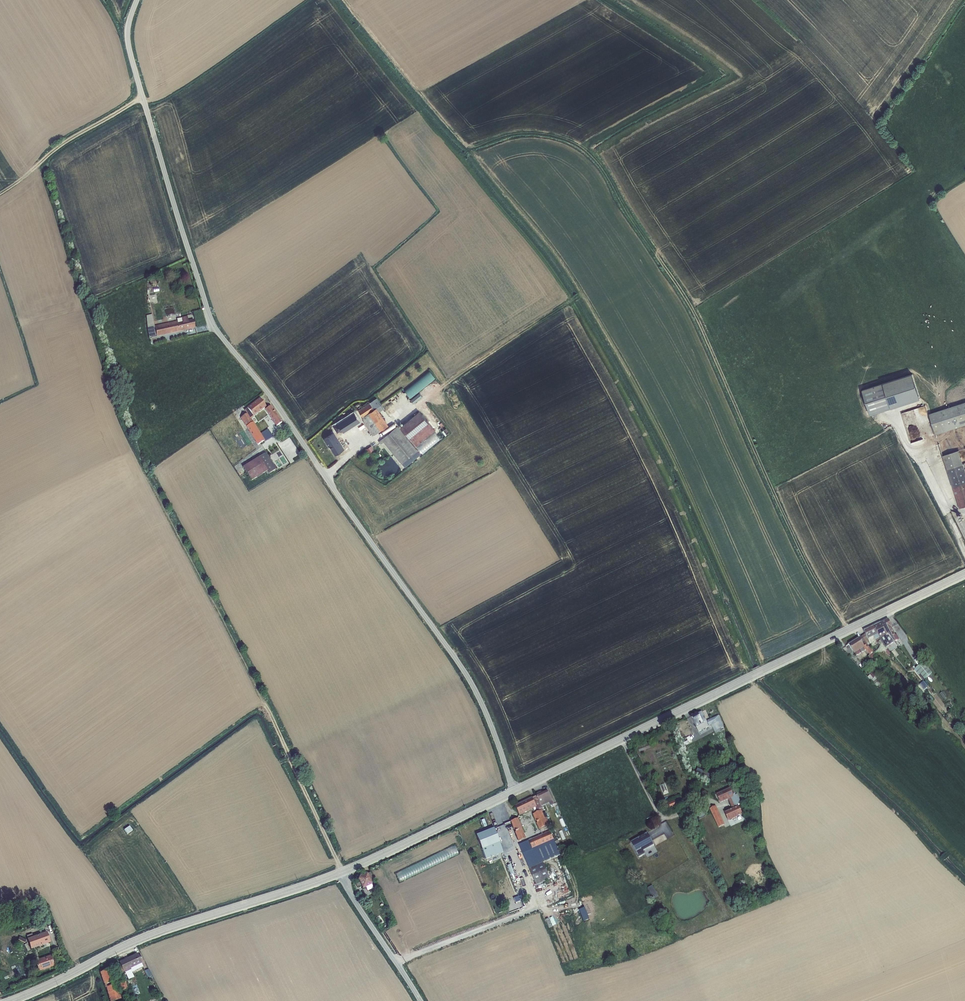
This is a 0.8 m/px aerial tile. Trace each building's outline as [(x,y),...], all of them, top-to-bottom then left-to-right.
[(154,326),(156,336),(195,328),(193,320),(188,321),(187,316),(181,318),(177,319),(177,321),(154,326)] [(149,337),(156,336),(154,326),(153,321),(147,322),(147,329),(149,337)] [(429,370),(404,390),(410,398),(436,378),(429,370)] [(913,373),(862,389),(870,415),(921,399),(913,373)] [(419,393),(410,400),(413,404),(422,396),(419,393)] [(384,408),(377,397),(358,410),(362,417),(364,423),(373,436),(388,425),(382,416),(381,416),(380,415),(381,414),(379,411),(384,408)] [(266,406),(260,398),(244,410),(247,414),(251,419),(264,408),(266,407),(266,406)] [(929,413),(936,434),(964,425),(964,402),(929,413)] [(265,410),(276,426),(281,422),(270,406),(268,407),(267,405),(266,406),(266,407),(264,408),(265,410)] [(399,427),(416,446),(435,430),(419,411),(399,427)] [(344,432),(360,421),(354,412),(338,422),(338,423),(334,426),(336,429),(337,431),(339,430),(342,428),(344,432)] [(241,417),(240,418),(257,445),(264,441),(272,437),(268,429),(261,434),(254,422),(253,422),(251,419),(247,414),(245,415),(244,414),(240,416),(241,417)] [(397,426),(378,442),(381,444),(384,442),(401,464),(402,463),(405,467),(420,454),(417,450),(397,426)] [(336,429),(328,434),(329,436),(342,456),(351,449),(345,441),(342,436),(339,430),(337,431),(336,429)] [(337,459),(342,456),(329,436),(325,438),(337,459)] [(942,455),(960,508),(964,507),(964,470),(959,450),(942,455)] [(275,469),(265,453),(242,467),(251,480),(267,471),(269,473),(275,469)] [(888,619),(881,622),(885,631),(887,635),(888,634),(891,637),(894,642),(895,641),(895,642),(899,639),(897,634),(895,635),(891,627),(892,627),(888,619)] [(885,631),(881,622),(873,626),(877,634),(885,631)] [(877,634),(873,626),(864,631),(865,634),(868,639),(877,634)] [(885,631),(877,634),(879,638),(880,640),(882,639),(883,640),(884,639),(884,638),(886,637),(885,636),(887,635),(885,631)] [(865,634),(859,638),(865,647),(855,654),(856,656),(865,650),(870,655),(868,656),(871,660),(876,655),(873,652),(869,646),(872,645),(871,643),(870,644),(868,639),(865,634)] [(877,634),(868,639),(870,644),(871,643),(876,641),(875,640),(879,638),(877,634)] [(885,639),(889,646),(894,643),(889,636),(885,639)] [(855,654),(865,647),(859,638),(849,644),(855,654)] [(889,656),(891,654),(888,650),(884,646),(883,644),(881,642),(880,640),(877,642),(882,648),(881,648),(889,656)] [(923,662),(915,668),(924,679),(932,673),(923,662)] [(914,669),(922,680),(924,679),(915,668),(914,669)] [(867,677),(879,690),(885,684),(877,676),(877,675),(874,672),(870,675),(867,677)] [(900,681),(904,686),(908,683),(904,678),(900,681)] [(919,685),(924,690),(927,687),(923,681),(919,685)] [(943,691),(939,693),(944,700),(947,698),(943,691)] [(724,727),(718,715),(706,721),(701,712),(698,714),(698,713),(690,717),(698,732),(711,726),(714,732),(715,731),(716,734),(722,731),(721,729),(724,727)] [(695,774),(708,779),(710,774),(698,769),(695,774)] [(663,795),(668,793),(665,783),(660,785),(663,795)] [(729,788),(716,794),(720,803),(728,800),(732,809),(724,812),(728,821),(739,817),(738,816),(740,815),(740,816),(743,815),(738,805),(741,803),(737,795),(733,796),(729,788)] [(547,790),(536,796),(541,806),(549,803),(551,806),(554,805),(547,790)] [(536,796),(532,798),(536,808),(532,810),(534,814),(542,811),(543,810),(541,806),(536,796)] [(515,806),(520,816),(532,810),(536,808),(532,798),(515,806)] [(666,805),(668,810),(677,806),(675,801),(666,805)] [(724,825),(715,806),(710,809),(714,818),(709,820),(715,832),(720,830),(719,827),(724,825)] [(534,814),(533,814),(536,821),(537,823),(539,829),(540,829),(547,826),(548,826),(548,825),(550,825),(547,817),(545,818),(542,811),(534,814)] [(525,838),(518,818),(510,821),(513,830),(514,830),(515,832),(514,832),(518,841),(525,838)] [(673,837),(667,824),(649,832),(655,845),(673,837)] [(129,826),(124,830),(127,834),(133,830),(129,826)] [(550,831),(547,826),(540,829),(542,835),(550,831)] [(501,846),(493,827),(476,834),(486,859),(508,850),(506,844),(501,846)] [(529,841),(520,845),(527,860),(545,852),(548,860),(560,854),(550,831),(542,835),(536,837),(533,838),(533,839),(528,841),(529,841)] [(631,842),(639,857),(645,854),(643,851),(653,845),(647,833),(631,842)] [(536,885),(550,879),(543,862),(529,868),(536,885)] [(373,879),(370,872),(367,874),(359,877),(359,878),(358,878),(358,879),(360,882),(356,884),(357,887),(361,885),(362,889),(366,887),(367,891),(373,888),(370,881),(373,879)] [(733,888),(735,894),(743,891),(740,885),(733,888)] [(648,888),(654,899),(658,897),(652,886),(648,888)] [(47,932),(27,939),(31,950),(38,947),(39,950),(51,946),(47,932)] [(39,971),(54,966),(54,965),(58,964),(54,954),(51,956),(50,955),(35,960),(39,971)] [(135,963),(131,956),(115,964),(120,974),(125,971),(124,971),(126,970),(125,969),(135,963)] [(105,970),(96,974),(102,991),(106,1000),(111,1000),(114,1000),(108,983),(110,982),(105,970)] [(122,990),(118,982),(112,984),(115,992),(122,990)]
